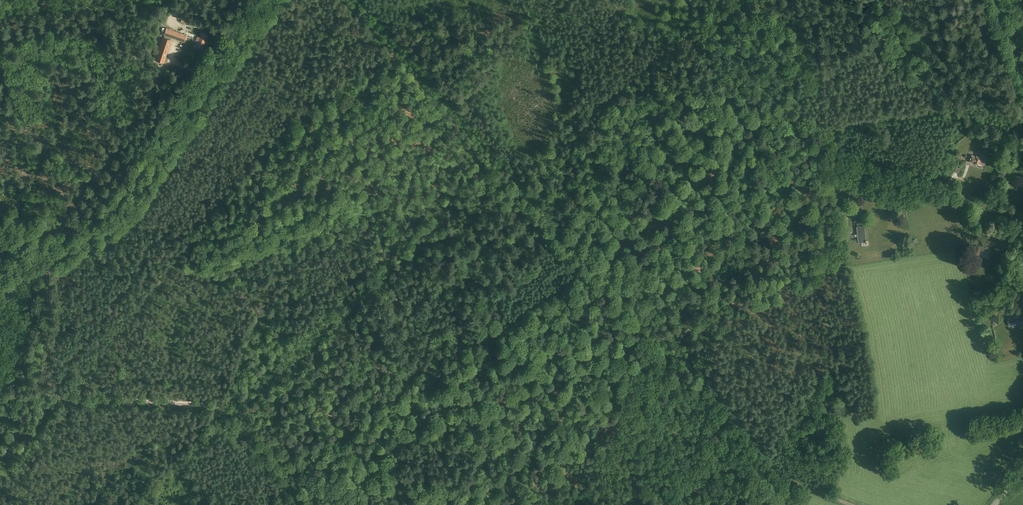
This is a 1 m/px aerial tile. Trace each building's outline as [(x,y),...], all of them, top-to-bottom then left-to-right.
[(187,34),(167,28),(166,27),(164,35),(184,42),(187,34)] [(200,37),(199,37),(197,41),(198,41),(197,45),(203,47),(208,35),(206,34),(206,33),(202,32),(200,37)] [(163,38),(157,56),(164,59),(170,40),(163,38)] [(981,157),(976,155),(976,156),(972,155),(970,161),(974,162),(974,163),(979,164),(981,165),(983,158),(981,158),(981,157)] [(864,226),(856,226),(858,243),(866,242),(864,226)] [(972,255),(977,258),(978,256),(979,255),(982,248),(976,245),(973,253),(972,255)] [(1022,320),(1022,315),(1017,316),(1017,318),(1008,319),(1009,324),(1018,323),(1019,327),(1022,326),(1022,324),(1022,320)]
